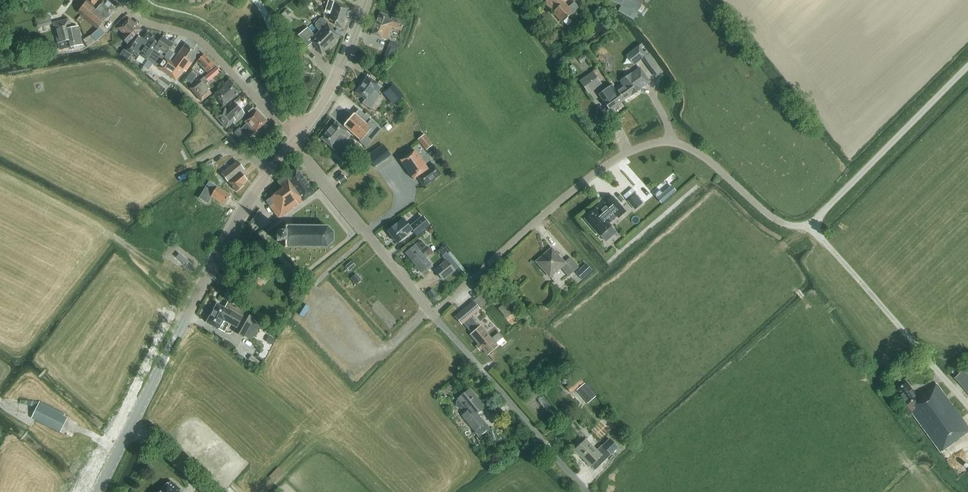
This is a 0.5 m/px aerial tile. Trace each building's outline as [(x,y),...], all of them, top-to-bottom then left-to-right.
[(104,0),(101,0),(94,8),(87,1),(85,2),(81,7),(78,12),(98,29),(108,18),(115,9),(104,0)] [(342,28),(348,9),(342,5),(342,4),(337,0),(331,19),(335,22),(335,24),(342,28)] [(579,7),(574,2),(568,7),(564,2),(567,0),(543,0),(545,2),(544,3),(562,23),(579,7)] [(622,6),(637,13),(643,2),(638,0),(609,0),(622,6)] [(401,31),(404,22),(393,17),(393,18),(380,12),(371,34),(386,40),(392,27),(401,31)] [(277,19),(283,26),(288,22),(281,14),(277,19)] [(49,16),(36,19),(38,28),(52,25),(49,16)] [(128,18),(118,28),(125,35),(122,38),(128,44),(131,40),(141,30),(137,27),(138,27),(128,18)] [(339,37),(325,21),(323,19),(320,18),(315,23),(315,26),(317,28),(319,31),(315,36),(307,27),(294,39),(304,50),(312,43),(322,54),(339,37)] [(78,26),(71,27),(69,19),(54,23),(59,50),(82,45),(78,26)] [(146,60),(160,40),(146,31),(141,39),(143,40),(135,52),(138,54),(146,60)] [(87,47),(96,42),(92,35),(83,40),(87,47)] [(132,42),(131,40),(128,44),(124,50),(131,55),(138,45),(136,44),(140,38),(136,36),(132,42)] [(154,49),(159,52),(160,50),(166,54),(172,44),(162,37),(154,49)] [(399,45),(390,41),(385,53),(394,56),(399,45)] [(181,49),(172,62),(183,70),(184,71),(185,69),(187,70),(199,53),(186,44),(181,49)] [(629,53),(636,63),(646,56),(639,46),(634,50),(629,53)] [(163,55),(159,52),(154,49),(145,62),(154,67),(155,66),(165,72),(165,73),(176,80),(183,70),(172,62),(163,55)] [(215,66),(204,54),(196,62),(207,73),(215,66)] [(651,56),(649,54),(643,58),(650,69),(657,64),(651,56)] [(213,78),(220,71),(217,67),(209,74),(213,78)] [(622,84),(615,89),(623,101),(641,88),(649,82),(640,68),(631,74),(631,73),(620,81),(622,84)] [(600,83),(592,71),(580,80),(582,83),(590,95),(601,88),(599,85),(600,83)] [(192,72),(186,81),(193,85),(199,76),(192,72)] [(204,86),(213,78),(209,74),(204,77),(190,88),(201,102),(211,94),(204,86)] [(381,86),(367,76),(355,93),(370,103),(381,86)] [(240,92),(229,80),(222,86),(223,87),(214,94),(223,107),(240,92)] [(393,85),(386,91),(396,103),(403,97),(393,85)] [(623,101),(615,89),(614,89),(611,85),(598,94),(603,101),(610,111),(623,101)] [(234,125),(246,115),(236,103),(227,111),(225,108),(215,117),(226,129),(233,122),(234,125)] [(255,133),(267,122),(256,110),(244,122),(246,124),(241,130),(239,128),(234,133),(243,142),(248,137),(249,138),(255,133)] [(365,148),(381,130),(359,110),(355,114),(354,114),(344,125),(360,140),(359,142),(365,148)] [(336,152),(350,135),(336,122),(321,139),(336,152)] [(392,127),(387,123),(384,126),(388,131),(392,127)] [(425,150),(432,146),(423,135),(417,140),(425,150)] [(364,149),(356,142),(351,147),(359,154),(364,149)] [(388,153),(381,143),(364,155),(372,165),(388,153)] [(413,180),(417,177),(423,187),(440,175),(433,165),(427,169),(414,151),(399,161),(413,180)] [(205,171),(214,166),(211,160),(202,166),(205,171)] [(237,161),(231,166),(227,161),(218,169),(222,173),(222,174),(228,182),(236,192),(243,186),(242,184),(247,180),(240,173),(244,170),(237,161)] [(279,218),(314,193),(296,169),(279,181),(277,182),(282,189),(266,201),(279,218)] [(340,184),(345,179),(342,175),(336,180),(340,184)] [(230,195),(213,184),(212,185),(209,183),(204,192),(207,194),(224,205),(230,195)] [(674,191),(668,185),(654,198),(659,204),(674,191)] [(643,203),(635,194),(627,200),(635,210),(643,203)] [(597,209),(585,219),(599,236),(611,226),(609,223),(617,217),(618,218),(626,211),(613,197),(605,203),(606,205),(599,211),(597,209)] [(416,236),(430,225),(422,215),(408,226),(412,230),(416,236)] [(395,225),(387,232),(397,244),(405,237),(405,236),(412,230),(408,226),(403,220),(396,225),(395,225)] [(285,232),(284,232),(279,232),(277,232),(277,241),(279,241),(285,241),(285,247),(326,247),(328,247),(333,242),(333,241),(333,234),(332,233),(327,228),(326,227),(285,227),(285,232)] [(420,240),(415,245),(405,253),(421,273),(431,265),(420,251),(425,247),(420,240)] [(607,249),(603,245),(599,249),(603,254),(607,249)] [(564,263),(551,248),(536,262),(550,277),(560,267),(568,277),(579,267),(570,257),(564,263)] [(461,265),(448,250),(442,256),(445,260),(434,270),(443,280),(461,265)] [(586,264),(580,269),(586,276),(592,271),(586,264)] [(362,280),(357,274),(351,279),(356,285),(362,280)] [(232,294),(237,285),(230,282),(226,290),(232,294)] [(247,295),(246,294),(248,291),(245,288),(238,295),(243,299),(247,295)] [(481,352),(484,350),(487,354),(497,346),(495,344),(496,343),(503,337),(499,332),(491,339),(480,326),(480,327),(471,317),(488,303),(481,294),(455,316),(462,325),(463,323),(472,334),(471,335),(480,346),(477,348),(481,352)] [(254,318),(242,312),(228,304),(225,309),(217,304),(206,323),(218,329),(219,329),(224,332),(229,324),(236,327),(234,332),(243,337),(244,336),(251,340),(259,325),(252,321),(254,318)] [(266,342),(272,345),(275,339),(269,336),(266,342)] [(959,373),(967,384),(967,366),(959,373)] [(566,387),(571,393),(583,383),(578,377),(566,387)] [(967,433),(967,427),(937,384),(918,398),(907,383),(897,390),(913,413),(912,413),(941,453),(967,433)] [(596,397),(584,384),(577,390),(588,403),(596,397)] [(443,396),(449,391),(446,388),(440,392),(443,396)] [(457,399),(458,399),(456,401),(456,405),(459,408),(463,408),(464,407),(467,411),(462,415),(474,430),(484,422),(476,412),(483,406),(469,389),(457,399)] [(60,432),(67,418),(38,404),(31,418),(60,432)] [(587,438),(580,430),(576,433),(584,441),(587,438)] [(471,439),(476,446),(481,442),(476,435),(471,439)] [(585,440),(575,450),(590,466),(596,460),(601,464),(611,455),(618,448),(610,439),(602,446),(602,445),(596,451),(585,440)] [(179,491),(181,490),(171,481),(168,484),(160,491),(180,491),(179,491)]
